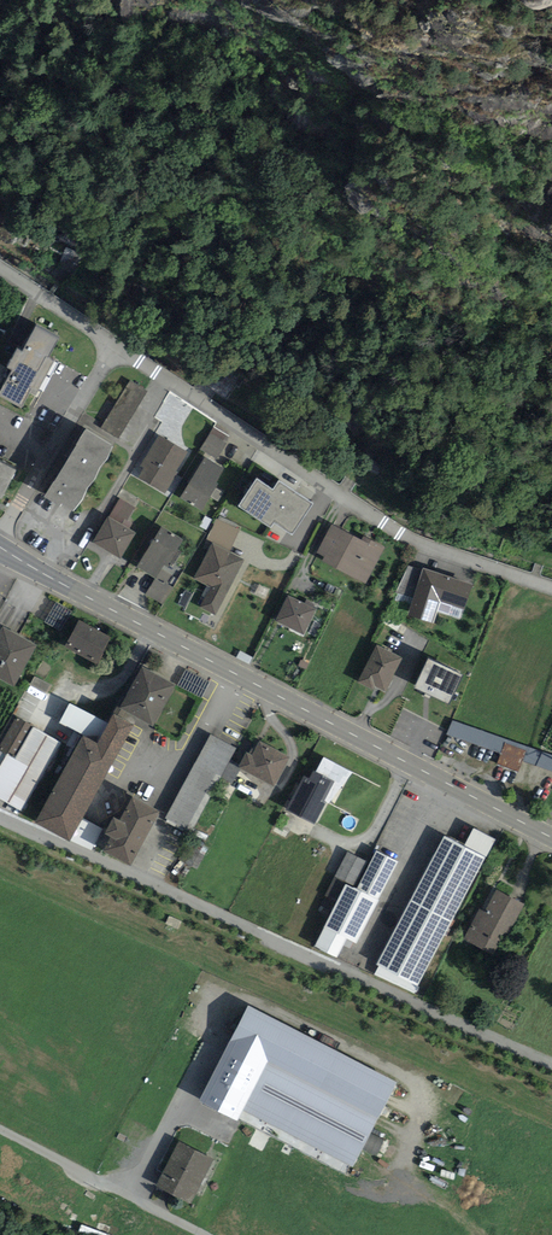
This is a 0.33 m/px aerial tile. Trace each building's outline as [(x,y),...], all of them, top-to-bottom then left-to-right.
[(68,247),(62,268),(77,272),(83,252),(68,247)] [(36,325),(22,351),(18,349),(9,367),(12,369),(0,390),(0,394),(21,405),(30,389),(34,391),(52,359),(48,357),(59,337),(36,325)] [(217,355),(228,341),(214,331),(204,344),(217,355)] [(130,382),(103,425),(116,433),(143,390),(130,382)] [(204,449),(222,457),(232,435),(215,427),(204,449)] [(114,445),(88,429),(48,492),(73,508),(114,445)] [(164,488),(183,453),(160,440),(140,475),(164,488)] [(1,488),(13,462),(0,456),(0,488),(1,488)] [(222,467),(206,458),(184,493),(200,503),(222,467)] [(256,482),(240,508),(271,528),(274,523),(293,535),(311,506),(280,485),(274,494),(256,482)] [(115,511),(131,520),(138,506),(122,498),(115,511)] [(235,548),(242,528),(219,519),(211,538),(235,548)] [(119,557),(133,534),(109,520),(96,543),(119,557)] [(378,547),(332,525),(320,549),(366,571),(378,547)] [(179,538),(163,528),(140,564),(156,574),(179,538)] [(230,588),(242,558),(212,546),(199,576),(230,588)] [(410,599),(419,567),(408,564),(400,596),(410,599)] [(424,572),(410,615),(433,622),(440,602),(464,609),(471,587),(424,572)] [(312,607),(290,596),(280,616),(302,626),(312,607)] [(99,656),(109,636),(79,620),(69,640),(99,656)] [(4,629),(0,636),(0,673),(10,679),(30,644),(4,629)] [(386,685),(400,657),(379,647),(365,675),(386,685)] [(417,687),(452,702),(464,673),(429,658),(417,687)] [(168,680),(143,668),(125,703),(149,716),(168,680)] [(39,818),(66,833),(128,720),(101,705),(39,818)] [(20,807),(59,740),(23,720),(0,760),(0,796),(20,807)] [(450,736),(503,750),(499,766),(522,771),(524,761),(551,768),(551,750),(453,725),(450,736)] [(237,747),(211,733),(164,821),(190,835),(237,747)] [(277,778),(288,754),(256,738),(244,761),(277,778)] [(310,768),(290,806),(313,817),(332,779),(310,768)] [(130,858),(156,809),(134,797),(107,846),(130,858)] [(487,856),(447,835),(379,963),(419,984),(487,856)] [(376,896),(395,859),(377,849),(357,887),(376,896)] [(350,935),(371,896),(349,885),(329,924),(350,935)] [(496,952),(519,903),(500,894),(476,942),(496,952)] [(336,952),(345,933),(325,923),(316,942),(336,952)] [(200,1098),(238,1118),(243,1110),(353,1166),(397,1080),(248,1004),(200,1098)] [(456,1144),(472,1151),(480,1135),(464,1127),(456,1144)] [(192,1202),(213,1159),(179,1142),(158,1185),(192,1202)]
